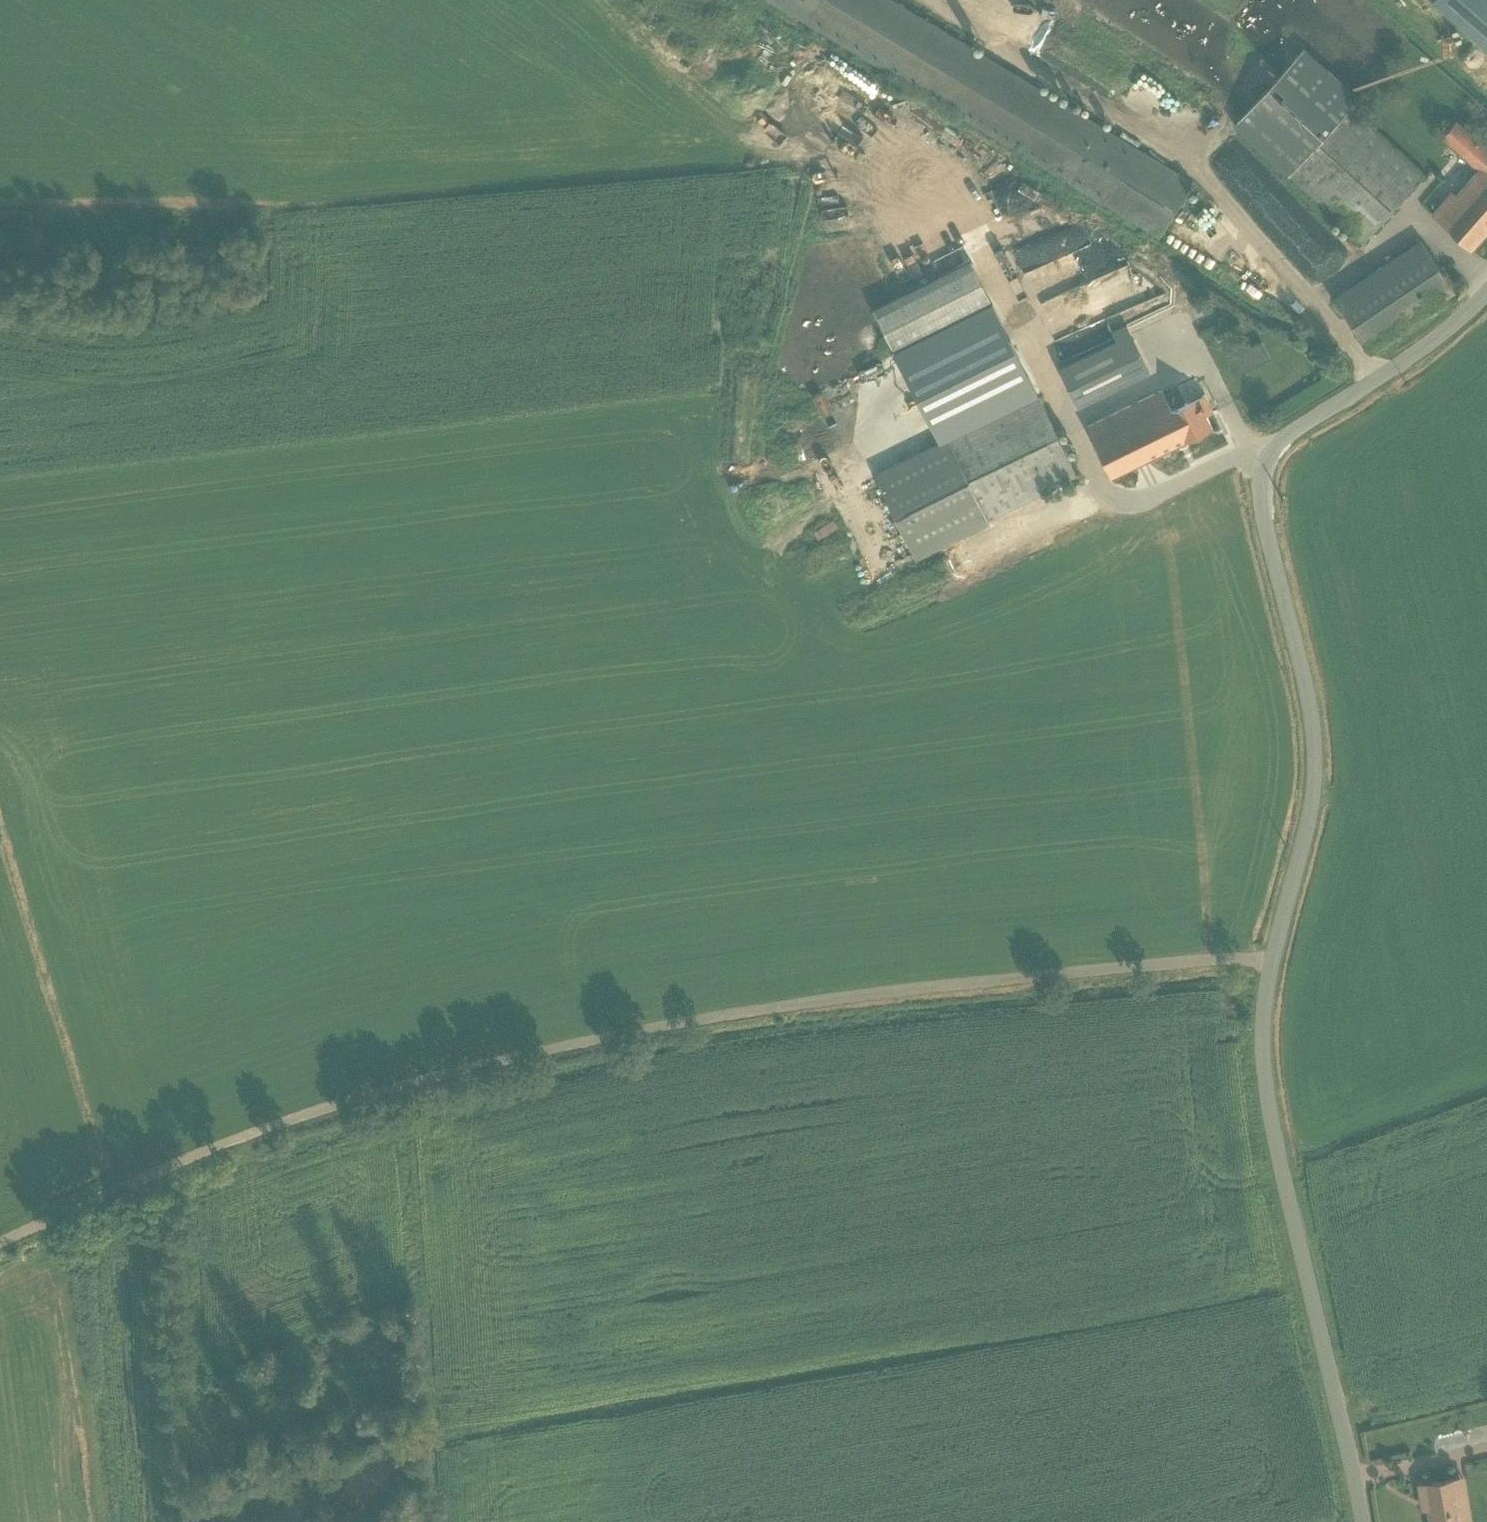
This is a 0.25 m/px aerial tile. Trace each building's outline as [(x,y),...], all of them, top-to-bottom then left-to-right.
[(1156,246),(1193,188),(896,0),(766,0),(1156,246)] [(1431,4),(1486,54),(1486,0),(1434,0),(1431,4)] [(1303,55),(1236,128),(1370,251),(1427,189),(1361,129),(1371,118),(1303,55)] [(1486,227),(1486,150),(1453,120),(1438,137),(1475,169),(1432,217),(1468,248),(1486,227)] [(1332,253),(1217,136),(1196,157),(1311,274),(1332,253)] [(1039,199),(981,222),(1002,275),(1043,259),(1054,285),(1108,264),(1098,237),(1081,244),(1069,213),(1048,221),(1039,199)] [(1421,238),(1334,293),(1374,356),(1462,301),(1421,238)] [(971,266),(872,314),(918,410),(1017,362),(971,266)] [(1116,346),(1065,363),(1077,397),(1127,380),(1116,346)] [(1189,373),(1087,421),(1111,472),(1213,425),(1189,373)] [(1042,401),(879,474),(921,565),(1083,493),(1042,401)] [(1469,1422),(1468,1436),(1483,1437),(1484,1422),(1469,1422)] [(1460,1474),(1421,1481),(1429,1521),(1469,1521),(1460,1474)]
